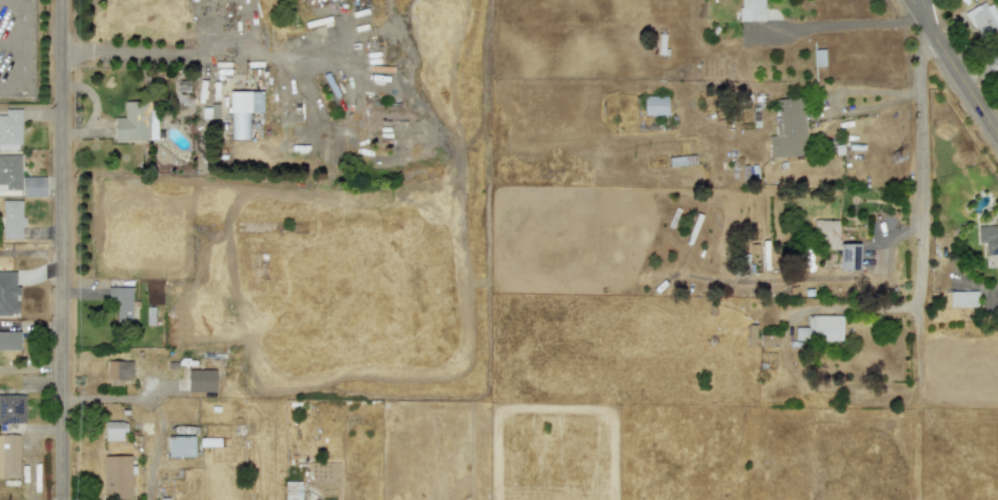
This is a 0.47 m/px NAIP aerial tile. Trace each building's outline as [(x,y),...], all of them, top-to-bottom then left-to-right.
[(739,21),(763,21),(764,0),(740,0),(739,21)] [(997,29),(997,15),(989,0),(986,0),(965,12),(981,39),(997,29)] [(814,50),(815,66),(824,66),(823,50),(814,50)] [(249,139),(249,112),(262,112),(261,91),(229,91),(230,139),(249,139)] [(667,115),(667,96),(643,96),(643,115),(667,115)] [(114,118),(113,140),(155,141),(155,102),(123,101),(123,118),(114,118)] [(20,149),(20,109),(4,109),(4,115),(0,115),(0,150),(20,149)] [(5,185),(5,190),(21,190),(21,197),(45,197),(45,177),(20,176),(20,155),(0,155),(0,185),(5,185)] [(2,238),(21,239),(22,200),(2,200),(2,238)] [(838,270),(857,270),(858,244),(837,243),(838,220),(814,220),(813,249),(838,250),(838,270)] [(976,226),(977,243),(984,243),(984,255),(997,255),(997,225),(976,226)] [(131,323),(131,287),(107,287),(106,301),(115,301),(115,323),(131,323)] [(950,307),(977,307),(977,291),(950,291),(950,307)] [(839,315),(807,315),(808,327),(794,327),(794,341),(839,340),(839,315)] [(19,350),(19,331),(0,331),(0,350),(19,350)] [(759,346),(778,347),(778,335),(760,335),(759,346)] [(106,384),(128,384),(128,361),(107,360),(106,384)] [(214,392),(214,370),(187,370),(187,392),(214,392)] [(0,394),(0,423),(24,423),(25,395),(0,394)] [(104,422),(104,441),(124,441),(124,422),(104,422)] [(0,435),(0,478),(18,478),(18,435),(0,435)] [(167,457),(194,457),(194,436),(168,436),(167,457)] [(103,456),(104,499),(131,499),(130,456),(103,456)] [(284,499),(301,499),(300,481),(283,482),(284,499)]
